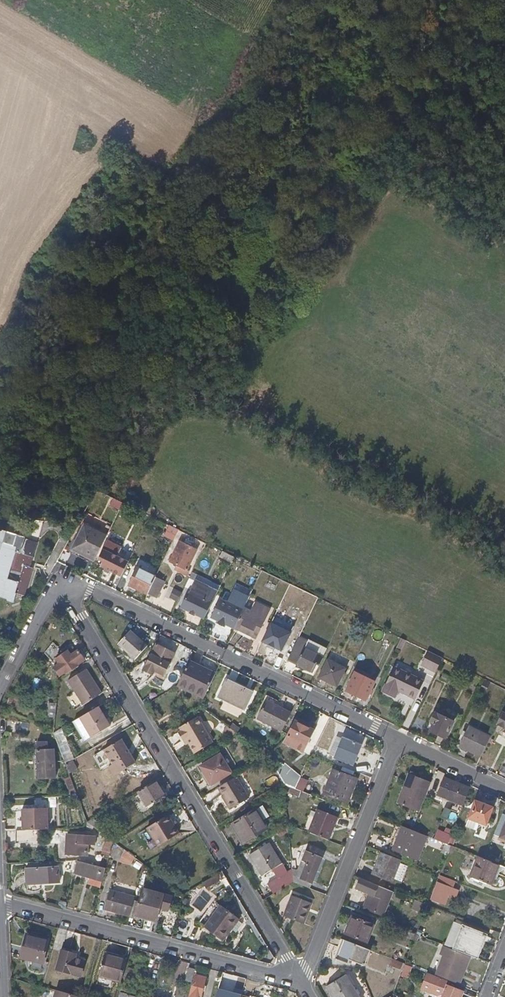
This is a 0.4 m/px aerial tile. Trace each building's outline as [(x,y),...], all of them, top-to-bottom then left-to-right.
[(126,513),(129,506),(122,503),(119,509),(126,513)] [(172,540),(177,529),(155,519),(149,529),(164,536),(172,540)] [(94,561),(107,535),(92,528),(83,524),(71,549),(87,558),(94,561)] [(38,547),(40,541),(27,536),(28,535),(15,531),(4,528),(3,530),(0,529),(0,594),(0,595),(5,597),(6,598),(13,601),(16,591),(24,593),(28,578),(33,565),(32,565),(27,563),(31,553),(35,555),(38,547)] [(116,556),(120,549),(107,542),(98,560),(102,562),(100,567),(114,574),(121,577),(128,563),(116,556)] [(187,569),(196,550),(179,542),(169,561),(187,569)] [(232,562),(234,557),(223,552),(220,556),(232,562)] [(32,565),(35,555),(31,553),(27,563),(32,565)] [(147,594),(155,576),(137,568),(129,585),(147,594)] [(156,598),(164,581),(155,576),(147,594),(156,598)] [(201,598),(207,587),(197,582),(191,593),(201,598)] [(203,619),(215,596),(217,591),(207,586),(207,587),(201,598),(191,593),(188,591),(182,603),(179,607),(192,613),(203,619)] [(234,628),(244,608),(248,598),(233,590),(227,603),(220,599),(211,617),(227,625),(234,628)] [(256,639),(267,616),(270,609),(257,603),(253,612),(244,608),(234,628),(256,639)] [(17,633),(21,627),(14,623),(11,629),(17,633)] [(288,654),(296,636),(270,623),(262,641),(288,654)] [(147,647),(130,631),(119,643),(127,651),(126,652),(135,660),(147,647)] [(313,661),(317,655),(304,649),(307,643),(298,638),(287,659),(313,672),(317,663),(313,661)] [(402,650),(407,640),(401,638),(397,647),(402,650)] [(170,669),(176,658),(173,656),(175,654),(156,645),(150,656),(143,671),(152,676),(155,671),(166,677),(170,669)] [(70,655),(75,651),(71,646),(66,650),(70,655)] [(77,664),(85,659),(78,650),(75,651),(70,655),(66,650),(55,659),(59,664),(53,668),(59,676),(64,672),(66,673),(78,666),(77,664)] [(436,672),(443,658),(428,651),(421,664),(436,672)] [(320,664),(323,658),(317,655),(313,661),(317,663),(320,664)] [(337,686),(346,668),(328,659),(319,677),(337,686)] [(203,699),(213,678),(187,666),(177,686),(203,699)] [(416,699),(424,682),(395,667),(383,691),(396,697),(399,691),(416,699)] [(102,694),(87,669),(71,678),(86,703),(102,694)] [(374,682),(355,672),(346,691),(365,700),(374,682)] [(244,709),(252,693),(226,680),(218,696),(244,709)] [(283,731),(291,712),(265,700),(257,719),(283,731)] [(108,726),(97,706),(78,715),(87,733),(98,727),(100,731),(108,726)] [(502,712),(497,724),(504,729),(504,714),(502,712)] [(445,738),(453,722),(433,713),(428,721),(432,723),(429,731),(445,738)] [(313,722),(297,714),(294,720),(310,728),(313,722)] [(214,743),(198,717),(179,728),(181,731),(178,733),(184,742),(187,740),(189,744),(194,754),(214,743)] [(308,744),(315,730),(310,728),(294,720),(284,740),(291,744),(290,745),(304,752),(308,744)] [(239,735),(226,725),(222,731),(233,739),(239,735)] [(481,757),(490,737),(468,726),(459,745),(481,757)] [(89,736),(100,731),(98,727),(87,733),(89,736)] [(354,765),(361,745),(342,737),(335,757),(354,765)] [(140,771),(121,739),(100,751),(119,784),(140,771)] [(338,742),(334,740),(330,755),(335,756),(338,742)] [(65,763),(56,741),(47,742),(47,749),(51,749),(51,760),(54,760),(57,760),(59,776),(70,776),(65,763)] [(55,777),(54,760),(51,760),(51,749),(47,749),(47,742),(36,742),(38,778),(55,777)] [(231,773),(220,755),(200,766),(211,785),(231,773)] [(302,776),(285,763),(284,765),(279,763),(274,769),(285,786),(292,788),(296,789),(302,776)] [(349,794),(355,778),(334,770),(324,793),(345,801),(347,795),(350,796),(351,794),(349,794)] [(418,813),(430,783),(407,774),(395,803),(418,813)] [(463,805),(470,788),(444,778),(443,784),(435,781),(430,791),(438,794),(438,795),(449,800),(463,805)] [(231,809),(249,798),(237,780),(220,791),(231,809)] [(150,790),(158,786),(155,781),(147,785),(150,790)] [(147,806),(164,796),(158,786),(150,790),(147,785),(138,791),(147,806)] [(485,824),(492,807),(476,800),(468,818),(485,824)] [(48,829),(47,809),(22,810),(23,812),(23,830),(28,830),(48,829)] [(328,840),(336,817),(316,809),(307,832),(328,840)] [(267,829),(256,810),(234,823),(245,842),(267,829)] [(23,830),(23,812),(15,812),(15,831),(23,830)] [(504,826),(504,815),(502,814),(493,834),(501,837),(504,826)] [(180,835),(168,816),(147,829),(159,848),(180,835)] [(245,842),(234,823),(229,826),(242,845),(245,842)] [(409,856),(419,833),(411,830),(401,826),(392,849),(409,856)] [(159,848),(147,829),(142,832),(153,851),(159,848)] [(29,843),(28,830),(23,830),(15,831),(16,844),(29,843)] [(87,852),(88,835),(67,834),(66,855),(79,855),(80,852),(87,852)] [(110,852),(112,842),(108,838),(105,836),(102,850),(110,852)] [(279,869),(265,846),(250,854),(264,878),(279,869)] [(309,889),(322,858),(306,851),(300,864),(295,877),(292,875),(295,883),(309,889)] [(390,882),(398,859),(379,851),(370,875),(390,882)] [(496,879),(501,865),(488,860),(483,858),(478,856),(470,877),(490,885),(493,878),(496,879)] [(394,879),(400,882),(408,866),(401,864),(394,879)] [(72,874),(73,867),(64,865),(63,870),(65,871),(64,873),(72,874)] [(97,880),(99,872),(87,868),(79,866),(77,875),(97,880)] [(59,883),(58,867),(26,868),(27,883),(59,883)] [(68,890),(72,874),(64,873),(61,888),(64,888),(68,890)] [(292,875),(291,873),(277,883),(280,890),(293,882),(292,875)] [(205,888),(221,879),(218,874),(202,883),(205,888)] [(453,887),(455,881),(439,875),(436,880),(453,887)] [(381,921),(392,891),(386,889),(357,877),(353,887),(369,893),(361,914),(381,921)] [(454,897),(458,889),(453,887),(436,880),(430,899),(444,904),(448,894),(454,897)] [(168,907),(171,897),(142,889),(136,913),(156,919),(160,905),(168,907)] [(129,915),(133,897),(110,891),(105,909),(129,915)] [(305,911),(308,902),(290,895),(282,915),(302,923),(307,912),(305,911)] [(424,913),(427,905),(414,900),(411,907),(424,913)] [(228,929),(236,916),(220,905),(205,927),(224,940),(231,931),(228,929)] [(231,931),(239,919),(236,916),(228,929),(231,931)] [(366,943),(373,926),(352,917),(346,935),(366,943)] [(475,958),(484,935),(461,926),(453,949),(463,953),(475,958)] [(41,961),(47,940),(38,938),(38,940),(25,936),(20,956),(31,959),(29,968),(38,970),(41,961)] [(364,966),(370,951),(343,940),(335,959),(347,964),(348,960),(364,966)] [(454,982),(465,955),(446,948),(436,974),(454,982)] [(81,976),(85,961),(75,958),(76,954),(62,950),(57,970),(81,976)] [(121,981),(127,959),(103,953),(96,980),(113,985),(115,979),(121,981)] [(160,967),(163,956),(156,954),(153,965),(160,968),(160,967)] [(394,986),(403,963),(392,959),(390,965),(395,967),(392,976),(389,974),(388,977),(385,976),(384,981),(394,986)] [(192,981),(195,969),(188,967),(185,979),(192,981)] [(439,983),(440,979),(425,974),(422,980),(438,986),(439,983)] [(205,977),(195,975),(189,996),(200,996),(205,977)] [(346,976),(327,987),(333,996),(358,996),(346,976)] [(448,987),(450,983),(440,979),(439,983),(448,987)] [(460,993),(444,987),(442,994),(439,993),(437,996),(458,996),(460,993)]
